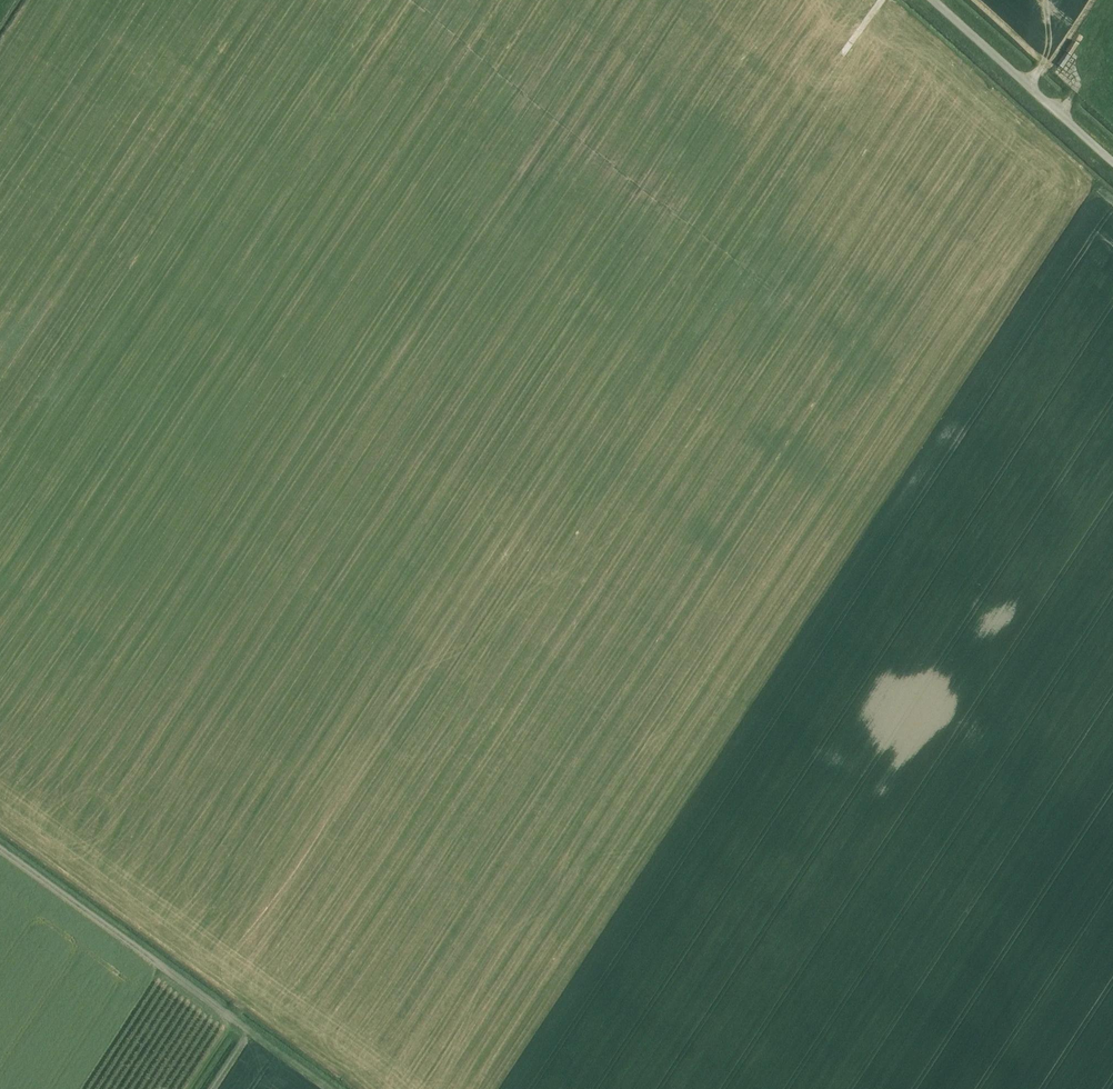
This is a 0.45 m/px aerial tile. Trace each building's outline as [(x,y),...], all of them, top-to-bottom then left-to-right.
[(1063,67),(1079,44),(1074,40),(1058,63),(1063,67)]
